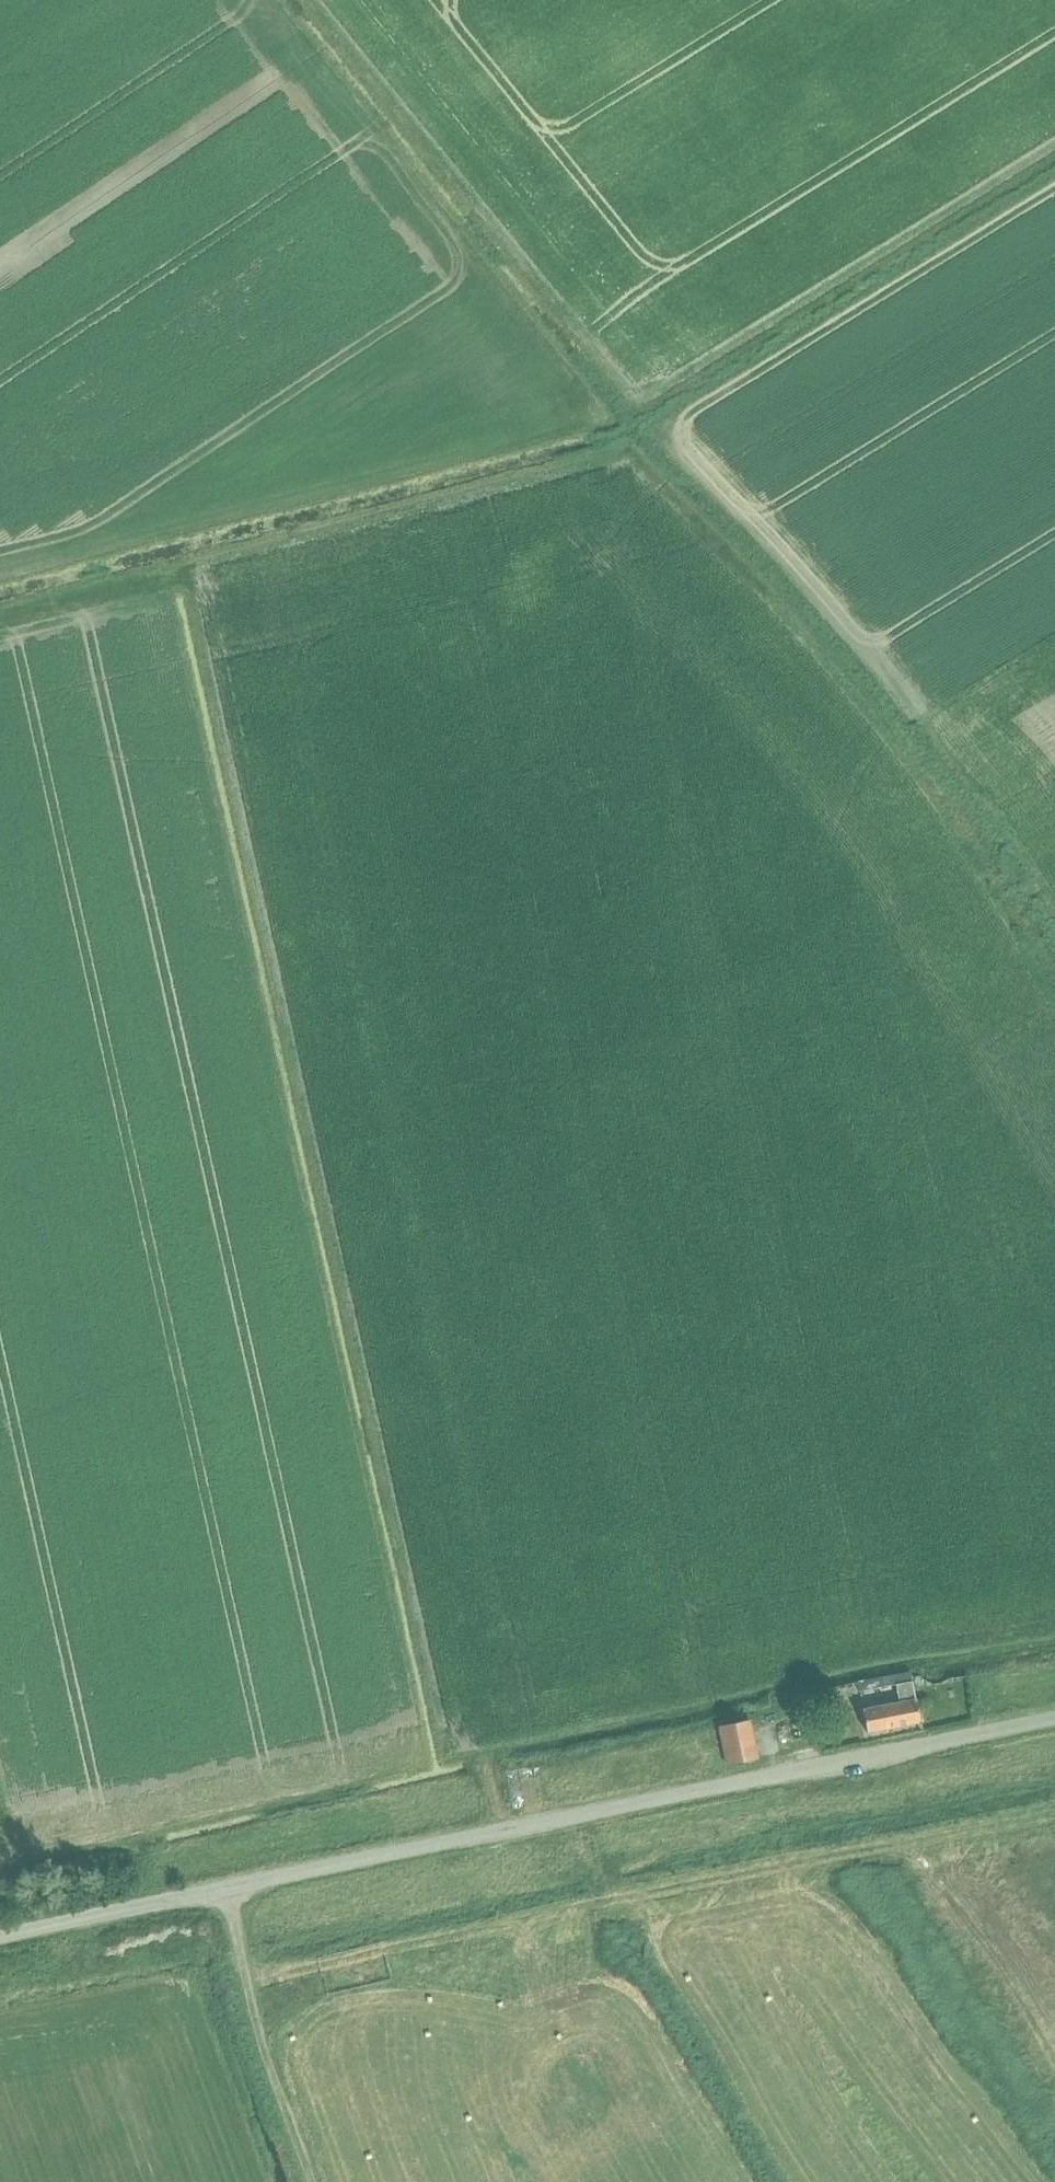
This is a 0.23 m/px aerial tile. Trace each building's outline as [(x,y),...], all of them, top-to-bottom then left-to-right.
[(868,1732),(919,1722),(915,1701),(915,1699),(912,1683),(896,1686),(899,1704),(864,1710),(868,1732)] [(720,1725),(728,1765),(756,1759),(747,1719),(720,1725)]
